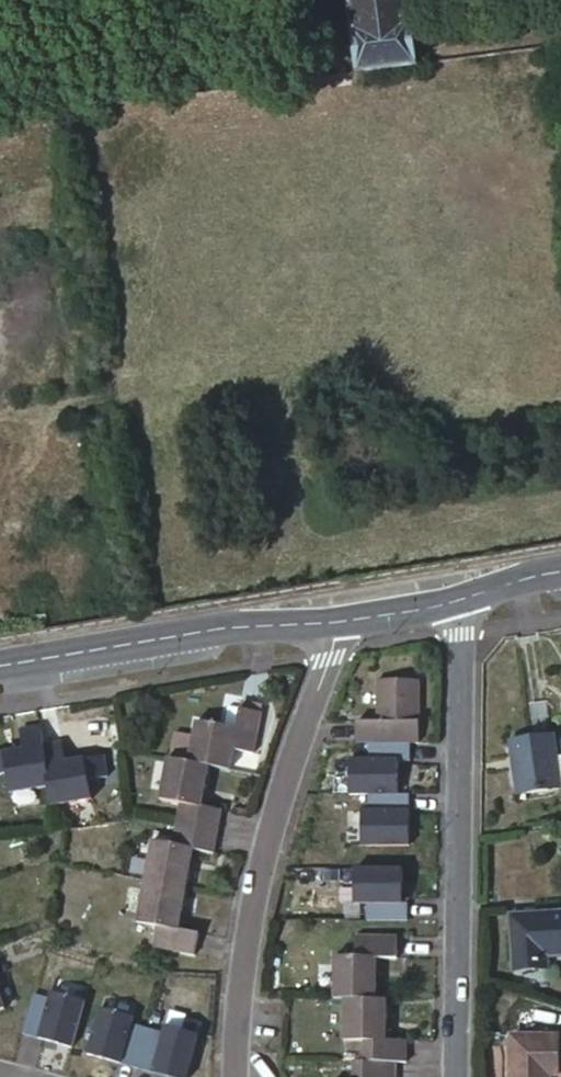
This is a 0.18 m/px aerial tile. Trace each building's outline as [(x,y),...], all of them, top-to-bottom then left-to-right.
[(417,62),(408,0),(347,0),(356,71),(417,62)] [(347,724),(346,746),(409,745),(410,682),(370,682),(371,725),(347,724)] [(198,727),(191,768),(213,771),(233,774),(237,752),(258,755),(264,719),(243,716),(240,734),(198,727)] [(0,758),(0,778),(10,776),(13,795),(52,787),(45,750),(41,731),(21,735),(25,753),(0,758)] [(519,798),(560,792),(560,760),(559,761),(556,738),(511,745),(519,798)] [(65,747),(45,750),(52,787),(56,807),(93,800),(89,782),(109,779),(106,761),(68,767),(65,747)] [(213,771),(191,768),(170,764),(163,802),(184,805),(181,826),(222,833),(226,813),(206,809),(213,771)] [(361,820),(380,820),(380,818),(385,819),(385,807),(404,807),(404,791),(361,791),(361,820)] [(380,820),(379,919),(419,921),(420,818),(414,818),(415,806),(404,807),(385,807),(385,819),(380,818),(380,820)] [(218,854),(222,833),(181,826),(177,848),(156,844),(149,884),(191,891),(198,851),(218,854)] [(184,930),(191,891),(149,884),(143,924),(164,927),(161,948),(201,954),(204,933),(184,930)] [(557,962),(560,962),(560,918),(517,922),(522,977),(547,975),(546,963),(557,962)] [(331,992),(353,992),(372,992),(372,953),(395,953),(396,932),(353,934),(353,953),(331,953),(331,992)] [(546,963),(547,975),(558,975),(557,962),(546,963)] [(83,998),(36,987),(26,1032),(73,1043),(83,998)] [(372,992),(353,992),(352,1032),(372,1032),(372,1054),(395,1054),(413,1054),(414,1031),(394,1031),(395,992),(372,992)] [(95,1009),(86,1055),(188,1075),(197,1029),(95,1009)] [(514,1034),(513,1076),(550,1076),(550,1072),(560,1072),(560,1034),(514,1034)] [(395,1054),(372,1054),(352,1054),(352,1076),(332,1076),(372,1076),(395,1076),(395,1054)]
